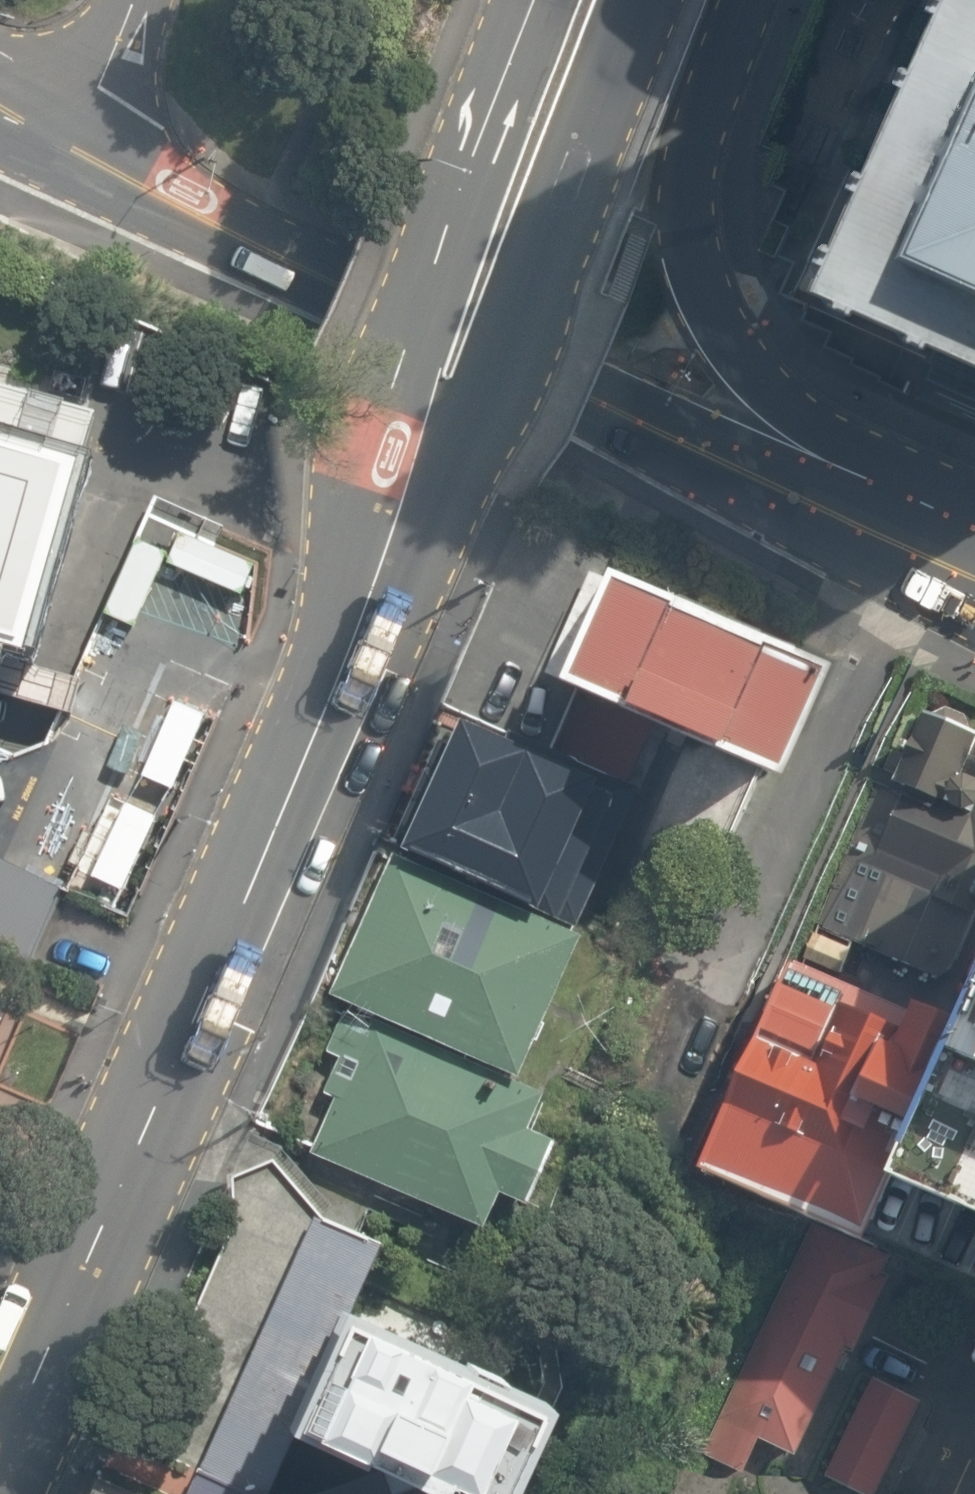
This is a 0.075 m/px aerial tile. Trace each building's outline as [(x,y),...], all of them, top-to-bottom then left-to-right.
[(791,300),(974,382),(974,0),(926,0),(791,300)] [(35,627),(96,408),(0,380),(0,617),(35,627)] [(817,674),(589,572),(544,675),(553,679),(549,686),(766,786),(817,674)] [(902,691),(870,761),(856,757),(799,909),(935,964),(974,863),(974,747),(954,739),(965,716),(953,711),(949,694),(929,690),(921,697),(902,691)] [(405,834),(397,850),(573,931),(636,789),(508,732),(503,744),(458,724),(451,741),(438,743),(428,764),(434,773),(420,803),(408,805),(399,824),(405,834)] [(330,994),(515,1078),(580,937),(395,853),(330,994)] [(0,858),(0,957),(26,970),(66,891),(0,858)] [(885,1168),(951,1020),(905,1000),(903,1004),(780,949),(686,1151),(857,1227),(885,1168)] [(951,1020),(885,1168),(974,1212),(974,964),(951,1020)] [(524,1129),(540,1095),(347,1006),(325,1051),(340,1059),(323,1092),(337,1098),(310,1153),(481,1229),(498,1195),(522,1206),(553,1143),(524,1129)] [(879,1240),(791,1200),(684,1437),(727,1456),(743,1419),(780,1436),(828,1331),(837,1334),(879,1240)] [(352,1312),(383,1243),(314,1211),(187,1493),(265,1493),(287,1448),(352,1312)] [(352,1312),(287,1448),(357,1481),(385,1493),(502,1493),(546,1403),(352,1312)] [(905,1384),(857,1359),(807,1458),(855,1482),(905,1384)] [(357,1481),(319,1493),(385,1493),(357,1481)]
